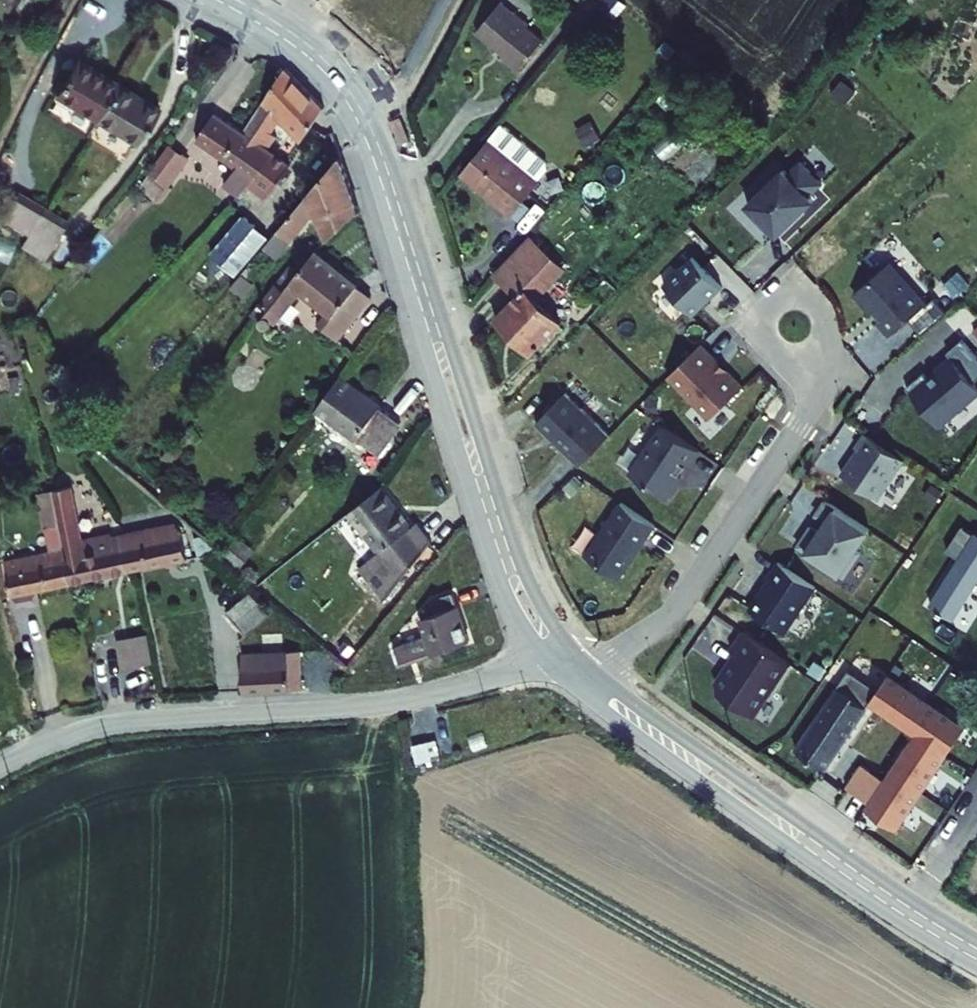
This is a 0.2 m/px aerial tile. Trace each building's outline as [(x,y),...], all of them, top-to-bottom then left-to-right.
[(601,29),(622,4),(616,0),(603,0),(588,19),(601,29)] [(511,72),(528,86),(555,53),(538,40),(540,38),(511,14),(485,47),(513,69),(511,72)] [(132,78),(92,53),(70,88),(111,113),(132,78)] [(290,71),(247,134),(269,150),(273,143),(268,139),(284,117),(307,138),(329,109),(290,71)] [(173,104),(132,78),(111,113),(149,137),(159,122),(161,123),(173,104)] [(218,114),(199,140),(256,181),(275,154),(269,150),(247,134),(218,114)] [(529,150),(512,136),(499,151),(516,165),(529,150)] [(198,159),(180,146),(161,173),(179,186),(198,159)] [(499,151),(475,180),(492,193),(491,195),(527,225),(552,195),(548,192),(558,180),(557,173),(529,150),(516,165),(499,151)] [(303,174),(275,154),(256,181),(273,194),(269,199),(276,205),(286,191),(289,194),(303,174)] [(827,177),(806,155),(793,168),(788,163),(753,198),(782,229),(818,194),(814,189),(827,177)] [(363,211),(346,156),(238,284),(258,300),(302,248),(297,244),(322,214),(333,242),(363,211)] [(56,201),(29,184),(13,210),(40,227),(56,201)] [(79,215),(56,201),(40,227),(30,242),(53,257),(79,215)] [(278,232),(254,212),(221,252),(244,271),(278,232)] [(385,293),(330,245),(299,279),(292,273),(267,301),(275,308),(275,312),(277,315),(280,316),(284,315),(286,313),(287,309),(290,312),(315,283),(339,305),(328,317),(348,334),(385,293)] [(509,329),(547,361),(576,327),(551,307),(577,276),(541,245),(507,285),(530,304),(509,329)] [(698,251),(669,278),(699,309),(727,281),(698,251)] [(928,293),(891,255),(859,286),(896,325),(912,310),(925,324),(949,300),(936,286),(928,293)] [(961,269),(947,283),(958,295),(972,281),(961,269)] [(965,327),(950,341),(954,345),(932,367),(928,363),(912,379),(947,415),(976,386),(976,339),(965,327)] [(723,355),(706,338),(673,370),(715,412),(748,380),(731,363),(727,366),(719,358),(723,355)] [(416,413),(354,366),(330,398),(391,445),(416,413)] [(542,418),(586,460),(616,429),(571,387),(542,418)] [(705,444),(668,419),(635,467),(672,491),(687,469),(685,468),(692,458),(694,460),(705,444)] [(844,426),(838,445),(856,450),(862,431),(844,426)] [(911,453),(872,427),(862,441),(865,443),(848,468),(884,492),(911,453)] [(73,543),(80,580),(139,567),(131,531),(92,539),(76,480),(57,485),(73,543)] [(422,523),(391,482),(360,508),(391,546),(377,556),(407,593),(444,538),(428,518),(422,523)] [(73,543),(57,485),(45,489),(61,546),(10,557),(19,593),(80,580),(73,543)] [(875,522),(831,493),(821,507),(832,514),(825,525),(816,519),(803,539),(849,569),(866,544),(862,542),(875,522)] [(661,519),(627,496),(591,549),(625,572),(661,519)] [(167,522),(131,531),(139,567),(193,555),(188,531),(183,532),(181,523),(167,526),(167,522)] [(963,523),(949,549),(958,554),(929,606),(971,628),(976,617),(976,530),(963,523)] [(821,580),(784,555),(773,571),(775,572),(755,602),(791,625),(821,580)] [(409,640),(414,657),(479,639),(465,588),(439,596),(443,611),(432,614),(437,633),(409,640)] [(276,615),(263,596),(242,611),(255,630),(276,615)] [(290,623),(282,611),(276,615),(255,630),(261,638),(263,642),(290,623)] [(794,655),(747,624),(735,642),(742,646),(721,677),(723,685),(758,708),(794,655)] [(163,662),(155,632),(126,640),(134,669),(163,662)] [(314,646),(256,649),(259,687),(316,684),(314,646)] [(922,823),(976,746),(976,719),(947,698),(913,673),(894,699),(948,737),(903,800),(875,779),(852,811),(881,831),(899,807),(922,823)] [(818,746),(846,766),(894,699),(867,679),(818,746)] [(453,734),(445,737),(450,754),(459,751),(453,734)] [(445,737),(430,742),(435,759),(450,754),(445,737)]
